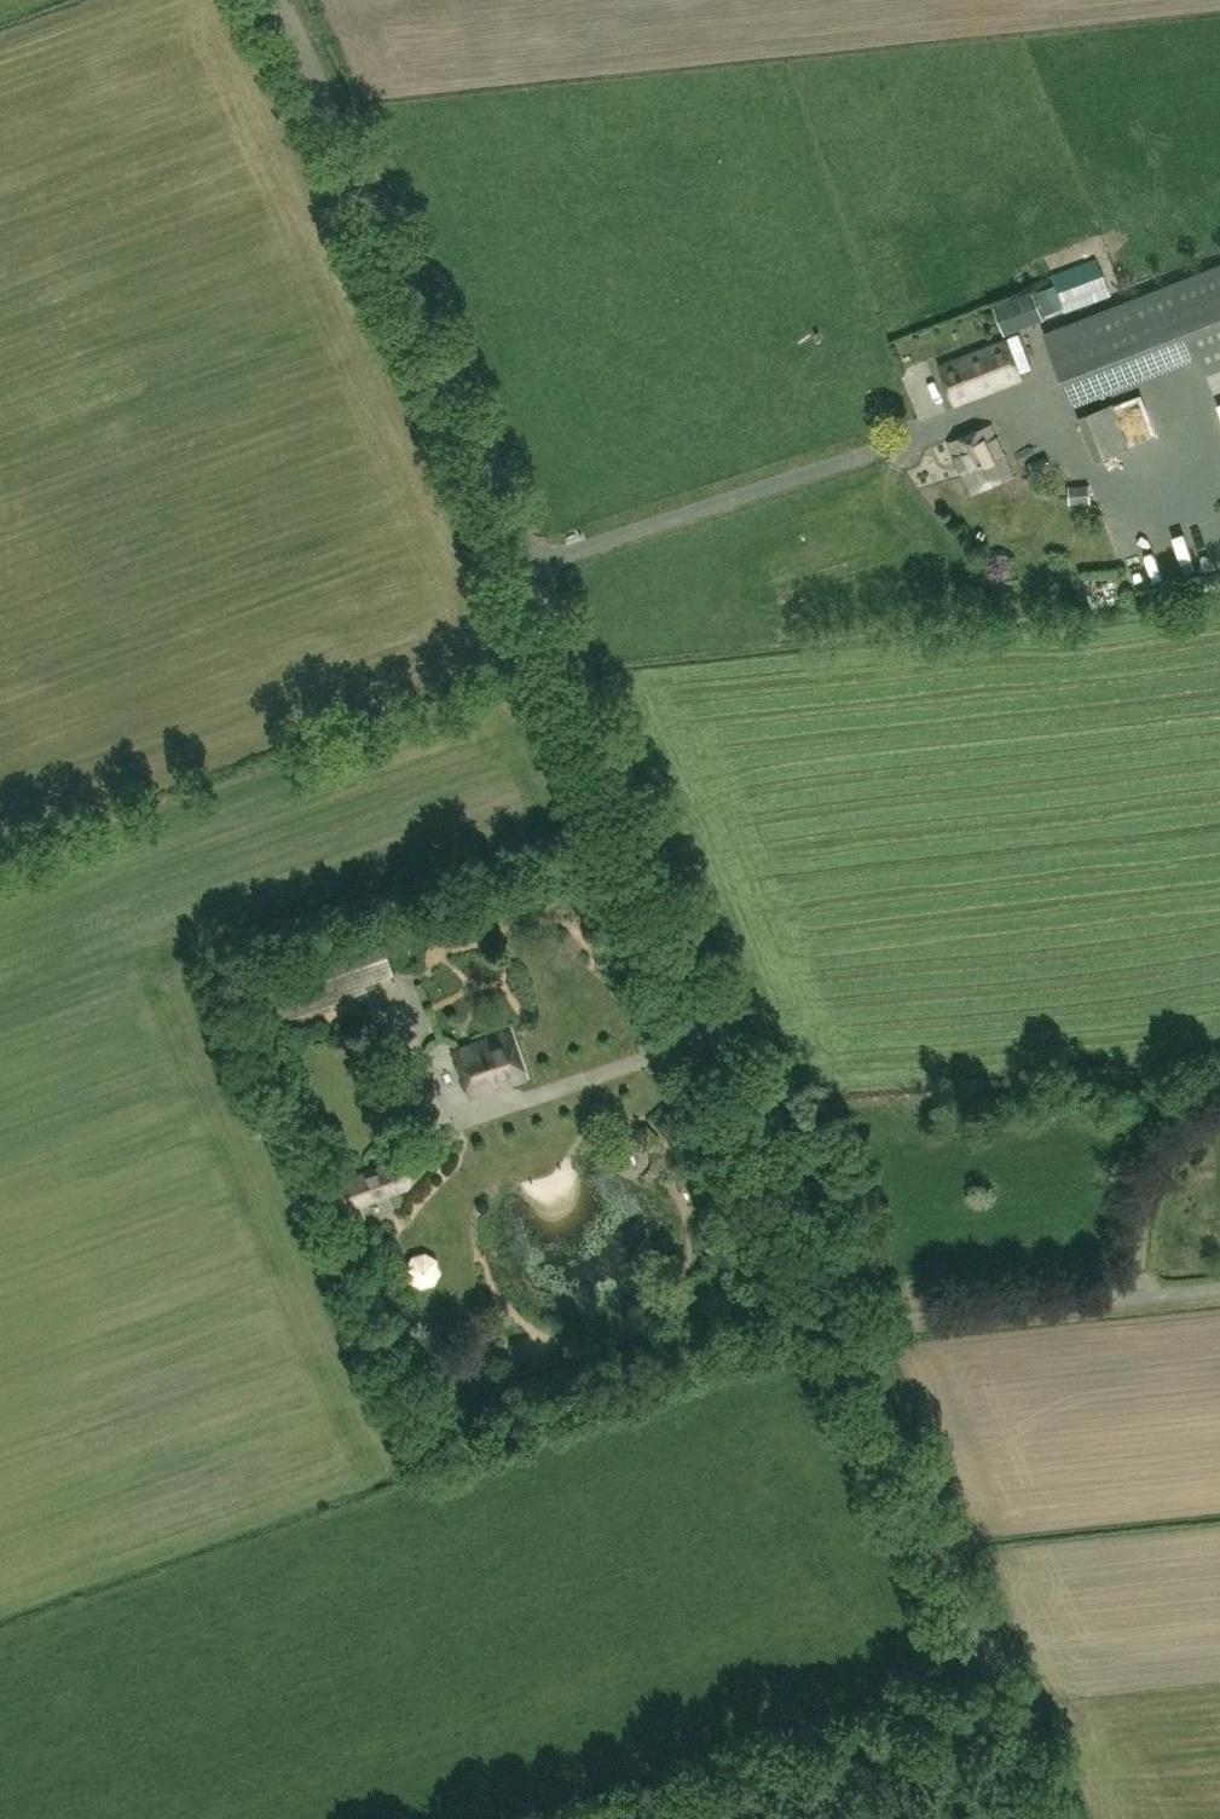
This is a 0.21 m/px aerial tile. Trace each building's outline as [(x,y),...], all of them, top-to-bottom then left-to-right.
[(1047,332),(1070,392),(1194,343),(1206,373),(1219,368),(1219,263),(1047,332)] [(1005,335),(1045,319),(1032,289),(992,306),(1005,335)] [(940,368),(955,406),(1022,379),(1007,341),(940,368)] [(1129,449),(1113,406),(1080,419),(1096,461),(1129,449)] [(949,444),(971,494),(1013,476),(991,426),(949,444)] [(1090,484),(1069,486),(1070,503),(1091,502),(1090,484)] [(1171,548),(1169,566),(1191,567),(1192,550),(1171,548)] [(964,583),(958,591),(962,598),(975,608),(983,597),(982,592),(970,583),(964,583)] [(592,841),(584,844),(586,849),(594,846),(592,841)] [(389,974),(392,981),(393,981),(376,931),(255,974),(272,1024),(377,987),(374,980),(389,974)] [(509,1031),(453,1051),(470,1097),(525,1078),(509,1031)] [(437,1051),(413,1061),(418,1074),(443,1064),(437,1051)] [(387,1167),(346,1181),(334,1185),(341,1207),(353,1203),(401,1188),(407,1191),(444,1149),(422,1130),(387,1167)]
